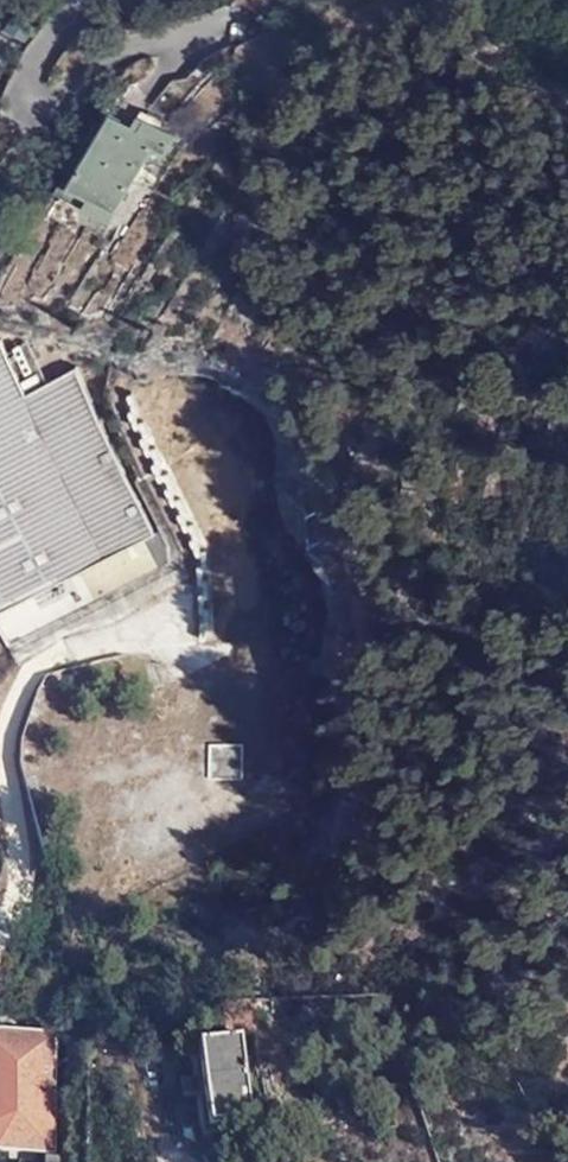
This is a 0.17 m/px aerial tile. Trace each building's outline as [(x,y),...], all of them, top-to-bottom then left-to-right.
[(240,67),(276,60),(271,35),(235,42),(240,67)] [(83,205),(110,220),(152,147),(165,154),(177,134),(138,112),(132,122),(109,109),(66,184),(88,197),(83,205)] [(11,642),(169,563),(169,545),(161,529),(153,533),(73,371),(25,395),(0,345),(0,619),(11,642)] [(207,777),(239,777),(240,744),(207,743),(207,777)] [(256,1021),(255,1004),(233,1005),(219,1006),(219,1022),(256,1021)] [(0,1031),(0,1151),(55,1152),(57,1032),(0,1031)] [(209,1130),(253,1125),(243,1041),(198,1047),(209,1130)]
